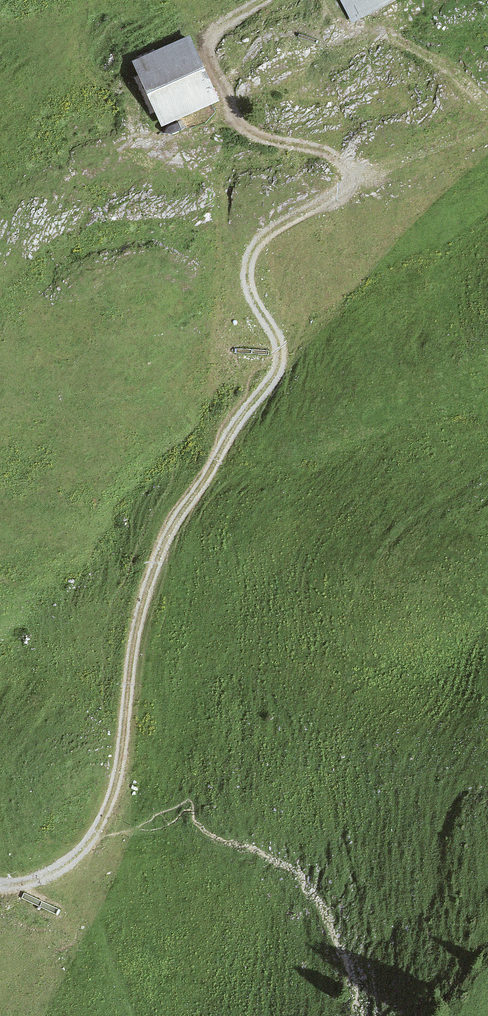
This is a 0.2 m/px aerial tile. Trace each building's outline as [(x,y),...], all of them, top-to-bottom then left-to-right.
[(354,12),(378,0),(348,0),(354,12)] [(137,57),(166,123),(214,102),(185,36),(137,57)]
